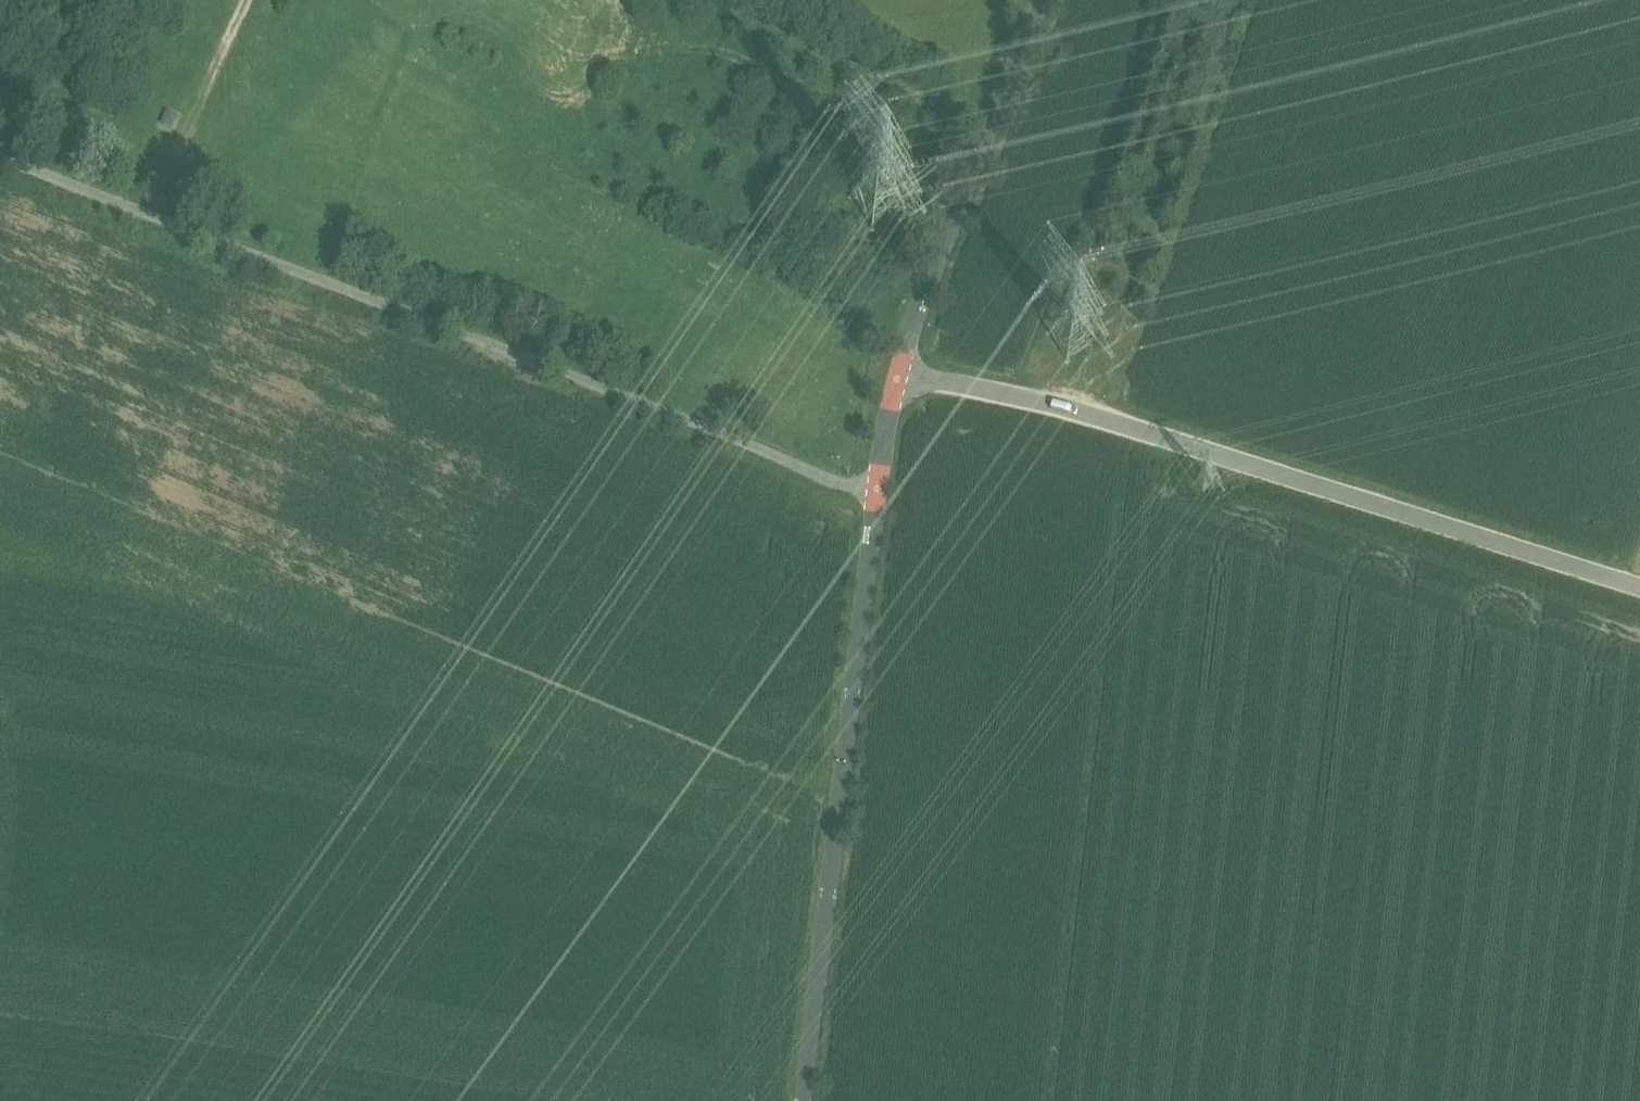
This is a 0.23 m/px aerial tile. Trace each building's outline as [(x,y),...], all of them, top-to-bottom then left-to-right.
[(180,116),(167,111),(161,125),(174,130),(180,116)]
